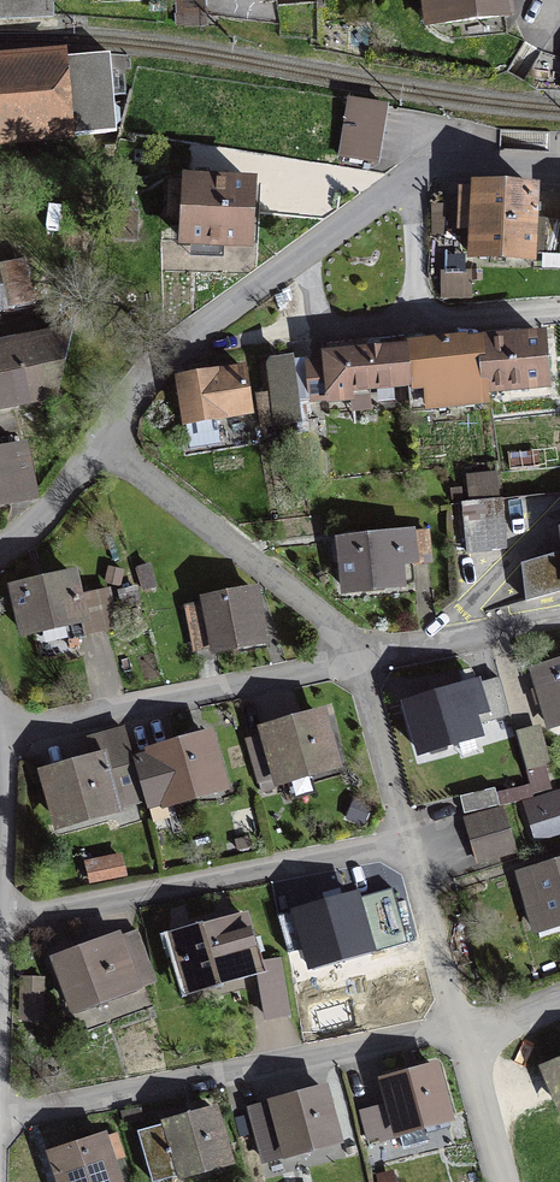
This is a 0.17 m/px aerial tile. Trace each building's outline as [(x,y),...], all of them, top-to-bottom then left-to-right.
[(53,17),(52,0),(0,0),(0,19),(53,17)] [(429,25),(505,16),(505,12),(512,11),(511,0),(426,0),(429,25)] [(116,132),(110,54),(62,58),(62,54),(0,59),(0,142),(116,132)] [(340,156),(375,162),(384,106),(350,100),(340,156)] [(248,244),(252,183),(187,180),(184,241),(248,244)] [(474,191),(461,190),(459,229),(472,230),(471,255),(532,258),(535,191),(475,188),(474,191)] [(559,254),(559,232),(559,219),(543,219),(542,253),(559,254)] [(35,303),(26,258),(0,264),(0,310),(35,303)] [(443,297),(470,296),(470,275),(443,275),(443,297)] [(68,332),(0,347),(0,405),(53,393),(68,332)] [(482,341),(486,390),(546,385),(542,337),(503,340),(503,333),(482,335),(482,341)] [(487,402),(486,390),(482,341),(414,346),(416,373),(417,385),(428,384),(430,407),(487,402)] [(408,386),(417,385),(416,373),(414,346),(380,349),(380,342),(368,343),(368,350),(326,356),(326,361),(307,363),(310,387),(313,399),(350,398),(350,390),(408,386)] [(262,426),(278,424),(271,364),(270,356),(261,358),(265,395),(259,396),(262,426)] [(271,364),(278,424),(295,422),(289,362),(271,364)] [(243,368),(177,378),(190,449),(220,444),(216,419),(250,413),(243,368)] [(33,497),(23,449),(0,454),(0,504),(33,497)] [(505,548),(502,499),(462,503),(468,554),(505,548)] [(430,561),(427,532),(341,542),(346,590),(400,583),(398,560),(412,558),(413,564),(430,561)] [(522,564),(526,601),(559,591),(559,554),(522,564)] [(108,591),(78,597),(73,575),(14,588),(24,632),(83,619),(86,633),(116,626),(108,591)] [(188,607),(197,649),(257,639),(254,624),(261,622),(255,592),(188,607)] [(559,722),(559,663),(534,670),(550,725),(559,722)] [(471,713),(475,724),(509,714),(499,678),(476,685),(483,709),(471,713)] [(483,709),(476,685),(408,705),(421,750),(477,734),(475,724),(471,713),(483,709)] [(273,779),(334,762),(321,717),(247,739),(262,791),(276,788),(273,779)] [(59,821),(142,798),(123,729),(91,738),(98,761),(46,776),(59,821)] [(543,765),(534,731),(517,735),(526,770),(543,765)] [(176,814),(171,798),(222,783),(209,738),(135,760),(153,820),(176,814)] [(495,788),(460,796),(464,813),(499,805),(495,788)] [(528,810),(536,838),(559,831),(559,800),(528,810)] [(466,820),(478,861),(515,850),(503,809),(466,820)] [(124,874),(120,856),(87,863),(91,881),(124,874)] [(521,874),(537,928),(559,922),(559,862),(521,874)] [(362,927),(372,924),(365,899),(310,915),(309,910),(287,915),(297,951),(317,945),(322,960),(368,947),(362,927)] [(177,939),(190,985),(258,965),(260,965),(260,964),(246,919),(177,939)] [(74,1008),(153,978),(135,931),(56,960),(74,1008)] [(292,1009),(276,958),(260,964),(260,965),(258,965),(273,1015),(292,1009)] [(42,981),(22,980),(21,1016),(40,1016),(42,981)] [(546,1069),(559,1102),(559,1063),(546,1069)] [(428,1140),(426,1134),(451,1127),(434,1067),(385,1081),(390,1102),(361,1113),(368,1139),(381,1136),(382,1142),(400,1137),(403,1147),(428,1140)] [(252,1116),(264,1160),(337,1139),(323,1089),(274,1103),(276,1110),(252,1116)] [(122,1112),(124,1123),(142,1119),(140,1109),(122,1112)] [(213,1111),(138,1131),(153,1181),(228,1161),(213,1111)] [(112,1161),(123,1157),(115,1134),(104,1137),(103,1135),(50,1153),(60,1181),(119,1181),(112,1161)]
